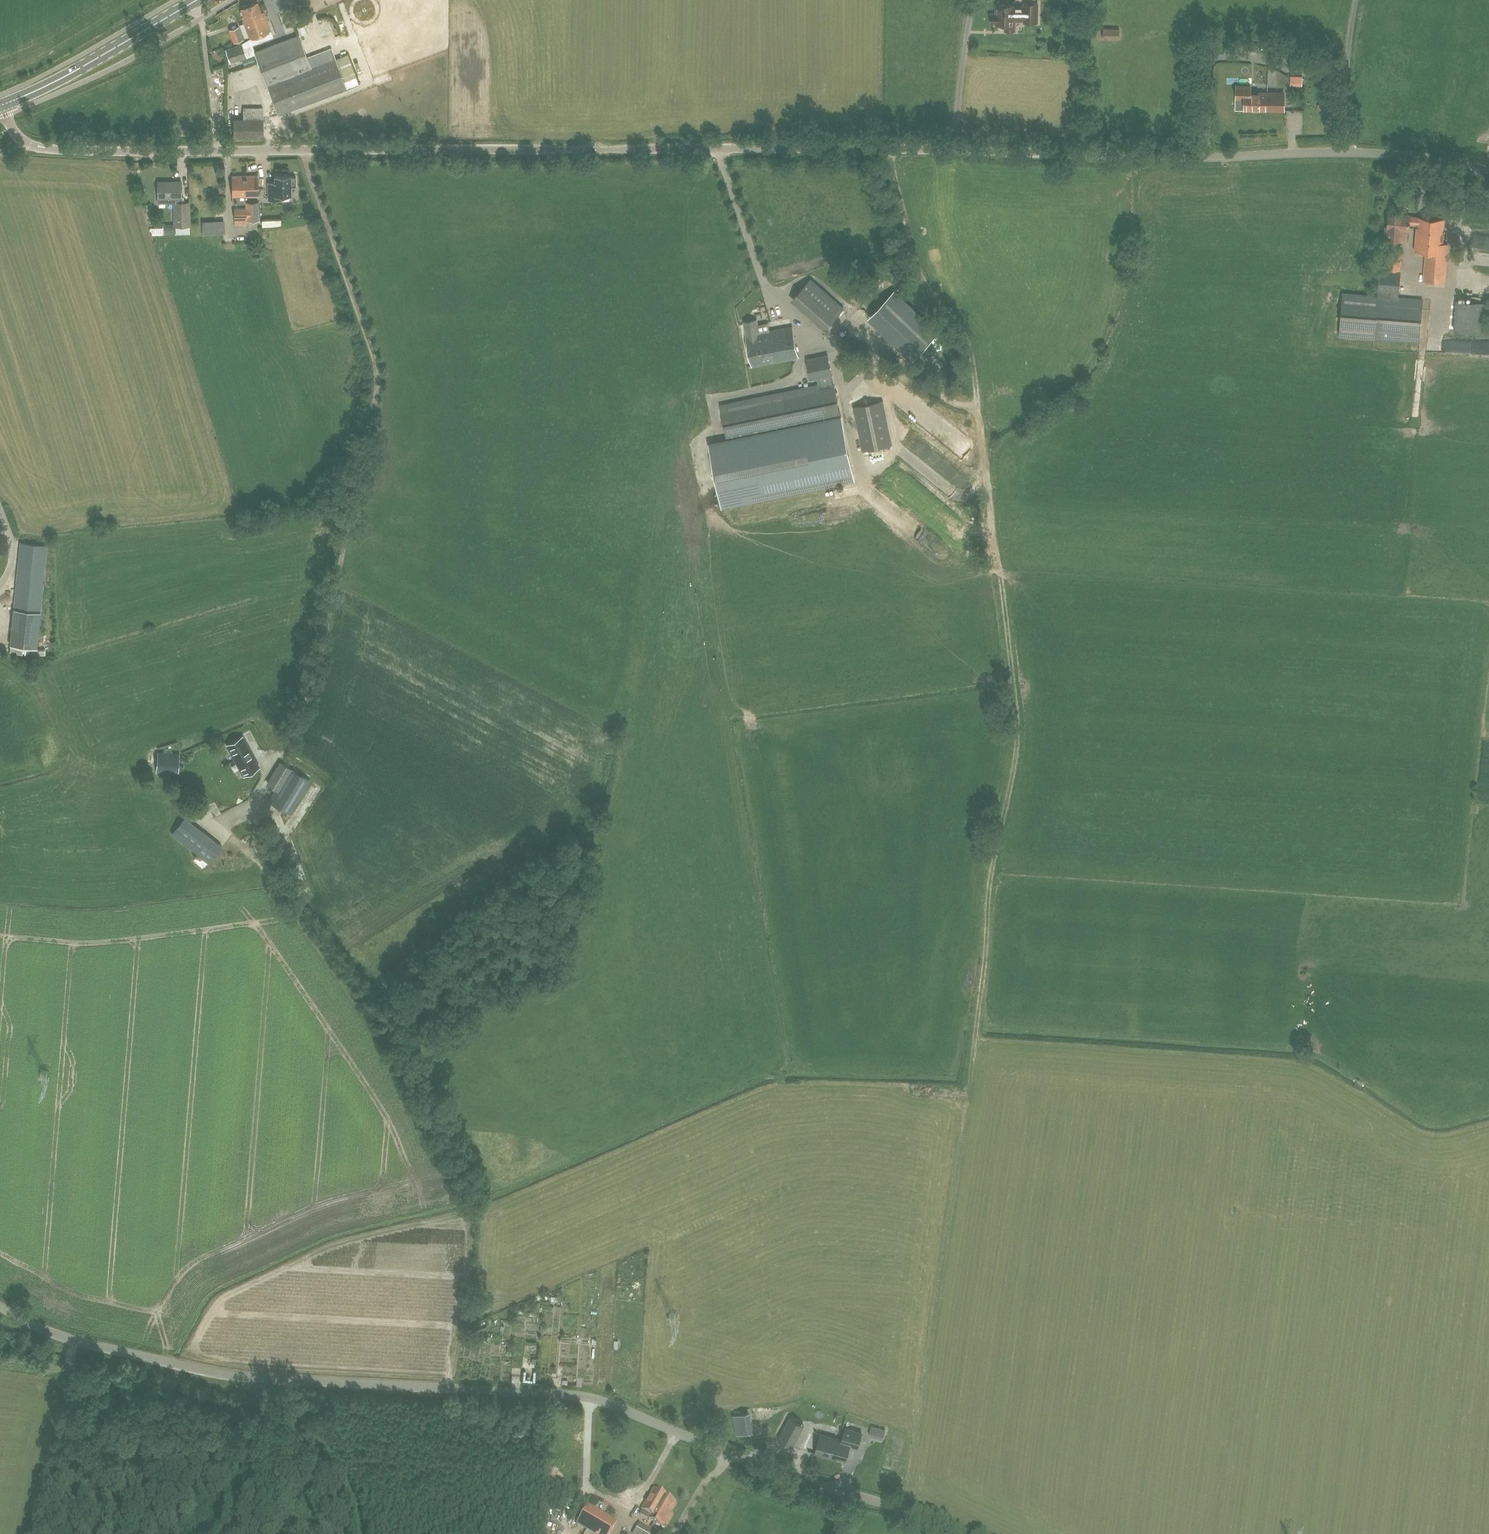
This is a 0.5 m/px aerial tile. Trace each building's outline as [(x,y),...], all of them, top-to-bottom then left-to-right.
[(260,34),(263,42),(273,38),(264,12),(262,12),(258,2),(250,4),(255,18),(255,19),(260,34)] [(990,24),(996,24),(996,25),(1005,25),(1005,31),(1014,31),(1015,20),(1024,20),(1024,22),(1037,23),(1037,3),(1024,3),(1024,6),(1015,6),(1015,5),(996,5),(996,13),(990,13),(990,24)] [(255,18),(250,4),(248,5),(246,4),(243,5),(242,7),(241,8),(245,19),(243,19),(250,38),(260,34),(255,19),(255,18)] [(233,42),(244,38),(240,26),(229,30),(233,42)] [(1118,39),(1118,29),(1103,28),(1103,38),(1118,39)] [(279,112),(346,86),(331,48),(307,57),(298,33),(254,50),(267,84),(268,84),(279,112)] [(247,56),(244,48),(252,45),(249,39),(243,43),(242,42),(226,48),(230,62),(247,56)] [(1225,42),(1225,53),(1238,54),(1238,43),(1225,42)] [(1244,108),(1267,109),(1284,109),(1284,92),(1245,92),(1245,86),(1236,86),(1236,98),(1245,98),(1244,108)] [(1337,101),(1323,100),(1323,103),(1318,103),(1318,109),(1322,109),(1322,112),(1337,113),(1337,101)] [(243,121),(234,121),(234,136),(264,135),(264,121),(263,121),(263,107),(243,107),(243,121)] [(290,174),(275,175),(275,181),(268,181),(269,200),(281,199),(281,194),(291,194),(291,186),(296,186),(296,176),(291,176),(290,174)] [(258,195),(258,175),(233,175),(233,196),(237,196),(237,202),(245,202),(245,195),(258,195)] [(158,203),(175,202),(175,233),(189,233),(189,201),(181,201),(181,196),(182,196),(181,181),(158,181),(158,203)] [(247,220),(259,220),(259,201),(247,202),(247,208),(235,208),(235,217),(247,216),(247,220)] [(1409,216),(1409,215),(1396,214),(1396,212),(1389,211),(1389,213),(1388,213),(1387,227),(1385,227),(1384,238),(1405,240),(1406,229),(1408,229),(1408,226),(1416,226),(1414,250),(1426,251),(1423,280),(1445,282),(1447,243),(1442,243),(1444,218),(1417,216),(1417,217),(1409,216)] [(203,234),(225,233),(224,219),(202,220),(203,234)] [(1402,252),(1388,250),(1386,268),(1400,269),(1402,252)] [(1400,272),(1380,270),(1377,295),(1343,293),(1339,336),(1418,343),(1422,299),(1398,297),(1400,272)] [(811,279),(797,295),(829,324),(843,308),(811,279)] [(872,314),(916,355),(938,332),(894,290),(872,314)] [(1485,305),(1456,302),(1454,333),(1483,336),(1485,305)] [(753,366),(800,357),(793,326),(758,333),(757,329),(758,329),(757,320),(744,322),(747,335),(753,366)] [(711,447),(710,442),(723,506),(854,479),(829,354),(807,358),(811,379),(817,378),(818,384),(720,403),(727,439),(728,443),(711,447)] [(863,451),(892,444),(883,400),(854,406),(863,451)] [(47,544),(20,542),(10,644),(37,647),(47,544)] [(242,737),(227,745),(244,775),(246,773),(247,774),(249,774),(251,774),(251,772),(251,770),(259,766),(242,737)] [(178,773),(180,753),(158,751),(156,771),(178,773)] [(266,784),(276,789),(269,800),(289,813),(310,779),(289,767),(280,761),(266,784)] [(222,846),(185,816),(172,833),(209,862),(222,846)] [(732,1417),(737,1436),(753,1432),(748,1413),(732,1417)] [(779,1439),(793,1446),(804,1425),(790,1417),(779,1439)] [(847,1458),(850,1446),(858,1448),(863,1432),(845,1426),(841,1439),(820,1434),(815,1453),(832,1457),(833,1455),(847,1458)] [(879,1428),(876,1437),(883,1439),(886,1430),(879,1428)] [(642,1509),(651,1514),(648,1519),(661,1527),(663,1524),(666,1526),(673,1514),(669,1512),(676,1502),(668,1498),(668,1497),(654,1489),(642,1509)] [(588,1506),(577,1525),(593,1533),(609,1533),(616,1523),(588,1506)] [(661,1533),(640,1522),(632,1517),(624,1530),(625,1530),(623,1533),(660,1533),(661,1533)]
